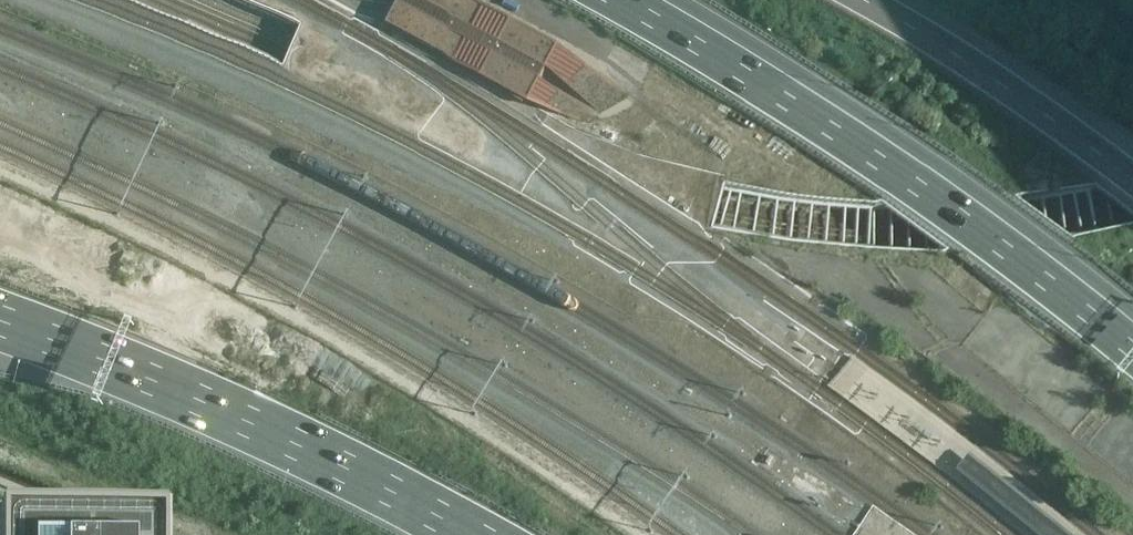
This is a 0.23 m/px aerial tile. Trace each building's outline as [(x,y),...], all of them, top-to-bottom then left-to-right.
[(528,102),(558,47),(470,0),(396,0),(383,25),(398,33),(528,102)] [(0,494),(0,534),(101,534),(0,494)]
